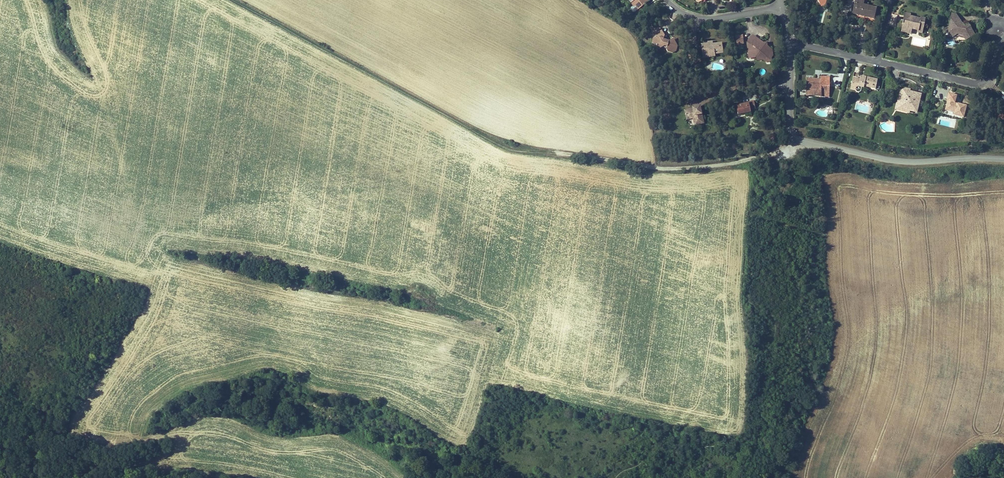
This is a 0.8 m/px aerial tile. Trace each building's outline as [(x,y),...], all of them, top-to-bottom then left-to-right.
[(637,9),(649,0),(630,0),(637,9)] [(854,2),(857,3),(855,13),(874,17),(876,7),(864,4),(865,0),(854,0),(854,2)] [(911,27),(917,29),(920,18),(904,15),(903,21),(901,21),(900,24),(902,24),(901,28),(907,29),(908,27),(911,27)] [(957,18),(949,17),(948,23),(949,24),(944,27),(945,32),(947,31),(950,35),(956,32),(962,34),(964,38),(972,33),(966,23),(961,25),(957,18)] [(653,26),(652,31),(655,36),(653,42),(657,44),(658,48),(665,45),(667,46),(667,48),(668,50),(673,51),(676,50),(678,45),(674,39),(671,40),(669,40),(667,40),(664,39),(664,34),(660,28),(653,26)] [(753,34),(747,42),(749,57),(757,55),(757,60),(765,59),(766,61),(772,60),(771,55),(773,55),(772,47),(768,45),(768,41),(764,41),(753,34)] [(724,42),(714,43),(709,43),(703,44),(703,49),(706,49),(706,54),(711,54),(711,56),(717,56),(717,52),(725,52),(724,42)] [(820,76),(820,80),(805,80),(805,95),(828,95),(828,76),(820,76)] [(866,87),(874,89),(876,80),(861,77),(860,80),(858,80),(853,79),(852,87),(856,88),(856,92),(860,94),(862,92),(863,89),(865,89),(866,87)] [(903,107),(910,109),(917,110),(920,93),(906,90),(905,93),(902,93),(901,102),(899,101),(898,106),(900,109),(903,110),(903,107)] [(947,100),(945,109),(954,112),(953,115),(962,117),(965,105),(954,102),(956,94),(948,92),(946,99),(947,100)] [(752,107),(739,108),(740,117),(753,116),(753,113),(757,112),(757,105),(751,105),(752,107)] [(693,119),(694,127),(702,126),(700,109),(691,110),(692,112),(684,113),(684,120),(693,119)] [(691,128),(694,127),(693,119),(684,120),(685,123),(690,122),(691,128)]
